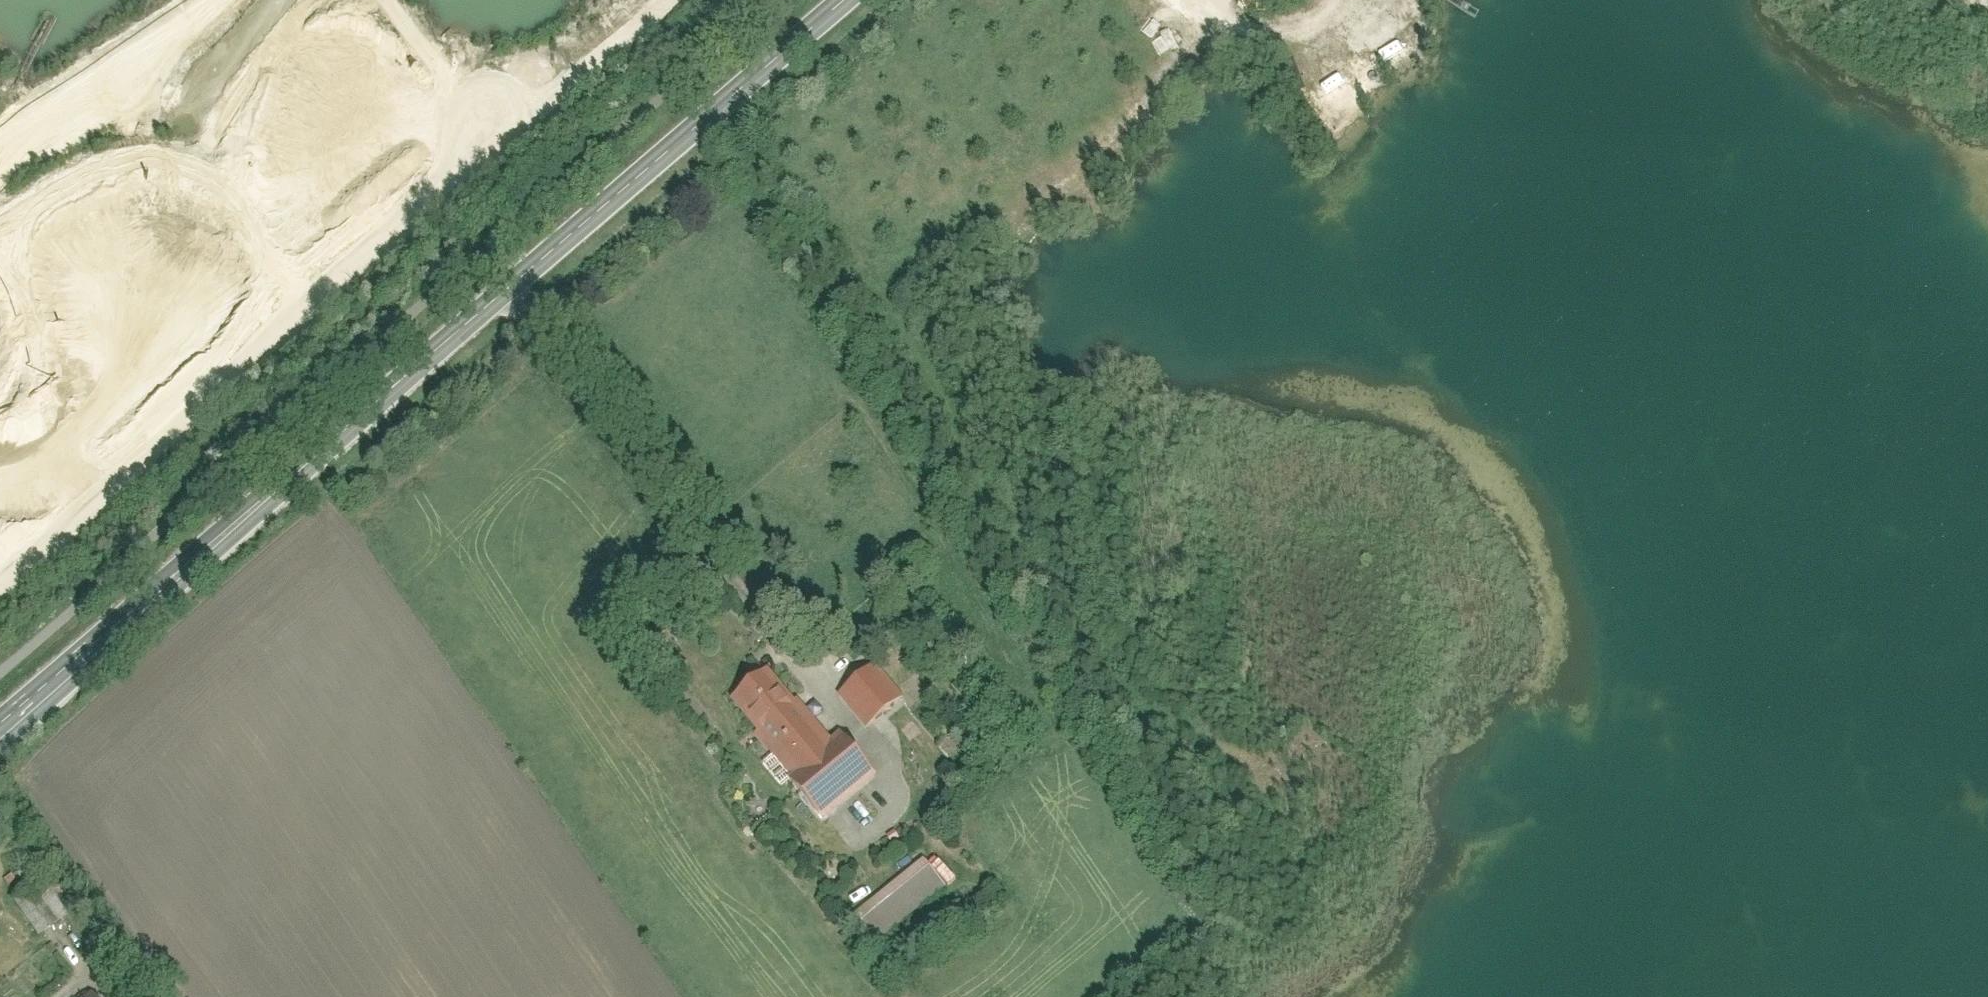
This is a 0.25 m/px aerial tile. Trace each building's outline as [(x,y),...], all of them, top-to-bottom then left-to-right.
[(840,695),(869,729),(903,699),(874,666),(840,695)] [(833,741),(773,670),(731,704),(791,777),(787,781),(823,824),(880,777),(843,732),(833,741)] [(857,916),(879,943),(948,888),(926,861),(857,916)] [(14,903),(41,939),(57,926),(30,891),(14,903)]
